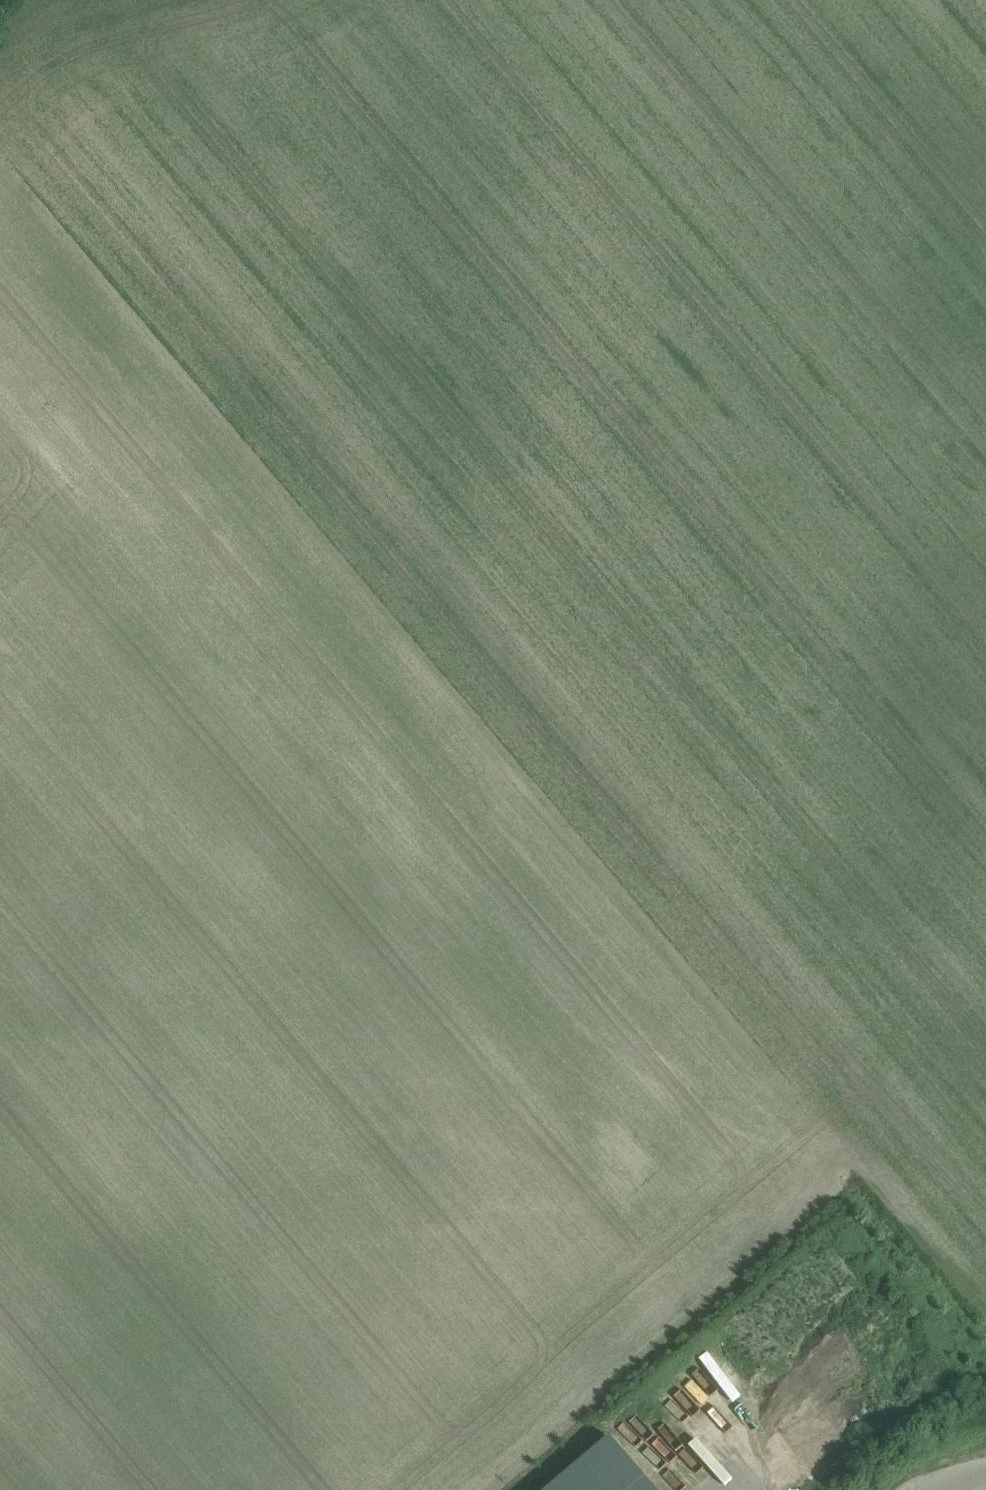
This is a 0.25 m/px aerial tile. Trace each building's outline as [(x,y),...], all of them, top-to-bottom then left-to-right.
[(554,1489),(654,1489),(613,1441),(554,1489)]
